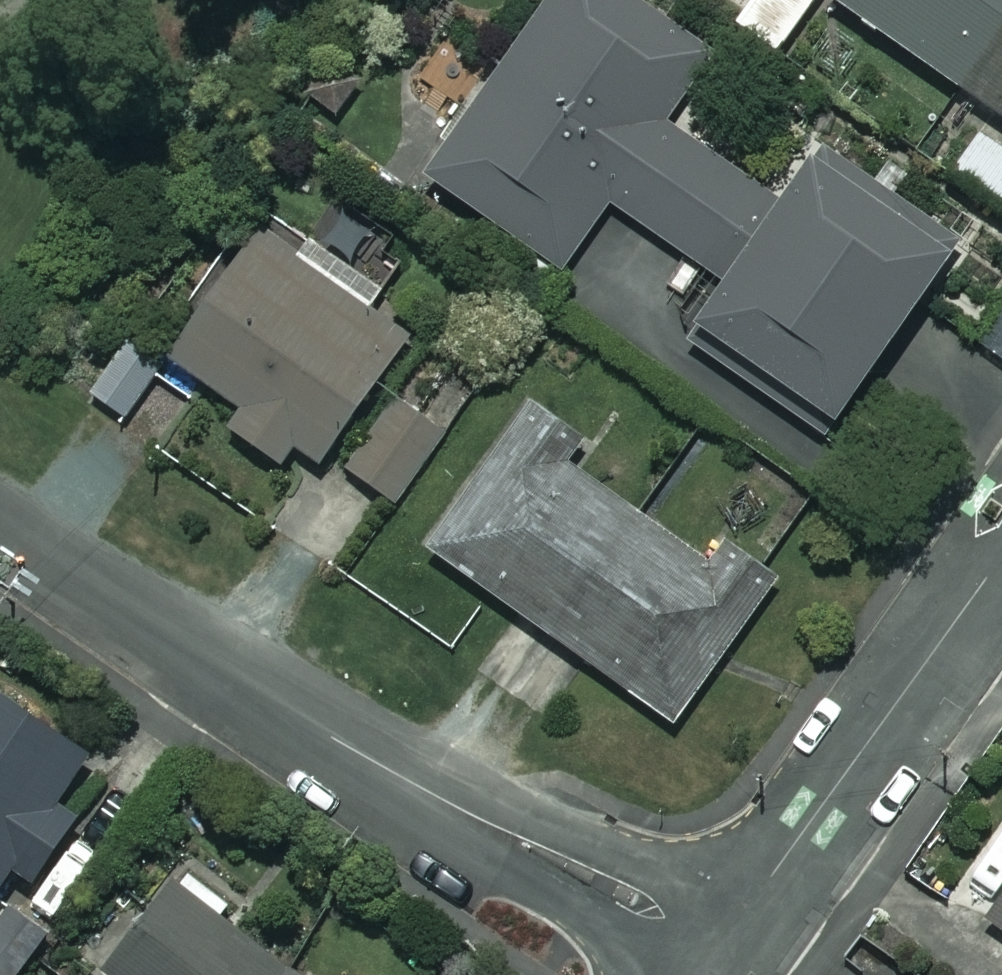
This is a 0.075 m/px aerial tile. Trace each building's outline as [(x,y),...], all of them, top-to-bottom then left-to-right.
[(642,0),(548,0),(426,177),(561,270),(607,203),(716,278),(687,321),(832,421),(955,243),(817,147),(779,201),(661,120),(711,48),(642,0)] [(735,24),(777,56),(819,0),(753,0),(735,24)] [(1001,119),(1001,0),(834,0),(1001,119)] [(978,131),(950,175),(1001,208),(1001,147),(978,131)] [(413,345),(255,229),(165,352),(241,408),(228,426),(281,465),(297,444),(317,458),(376,378),(384,384),(413,345)] [(160,363),(123,340),(90,395),(127,417),(160,363)] [(614,457),(529,396),(423,546),(672,723),(777,575),(722,536),(706,560),(596,482),(614,457)] [(439,434),(391,400),(343,466),(392,501),(439,434)] [(0,696),(0,883),(11,866),(33,880),(75,816),(55,804),(88,753),(0,696)] [(181,881),(116,974),(317,974),(181,881)] [(983,916),(1001,929),(1001,889),(983,916)] [(6,908),(0,916),(0,974),(16,974),(44,934),(6,908)]
